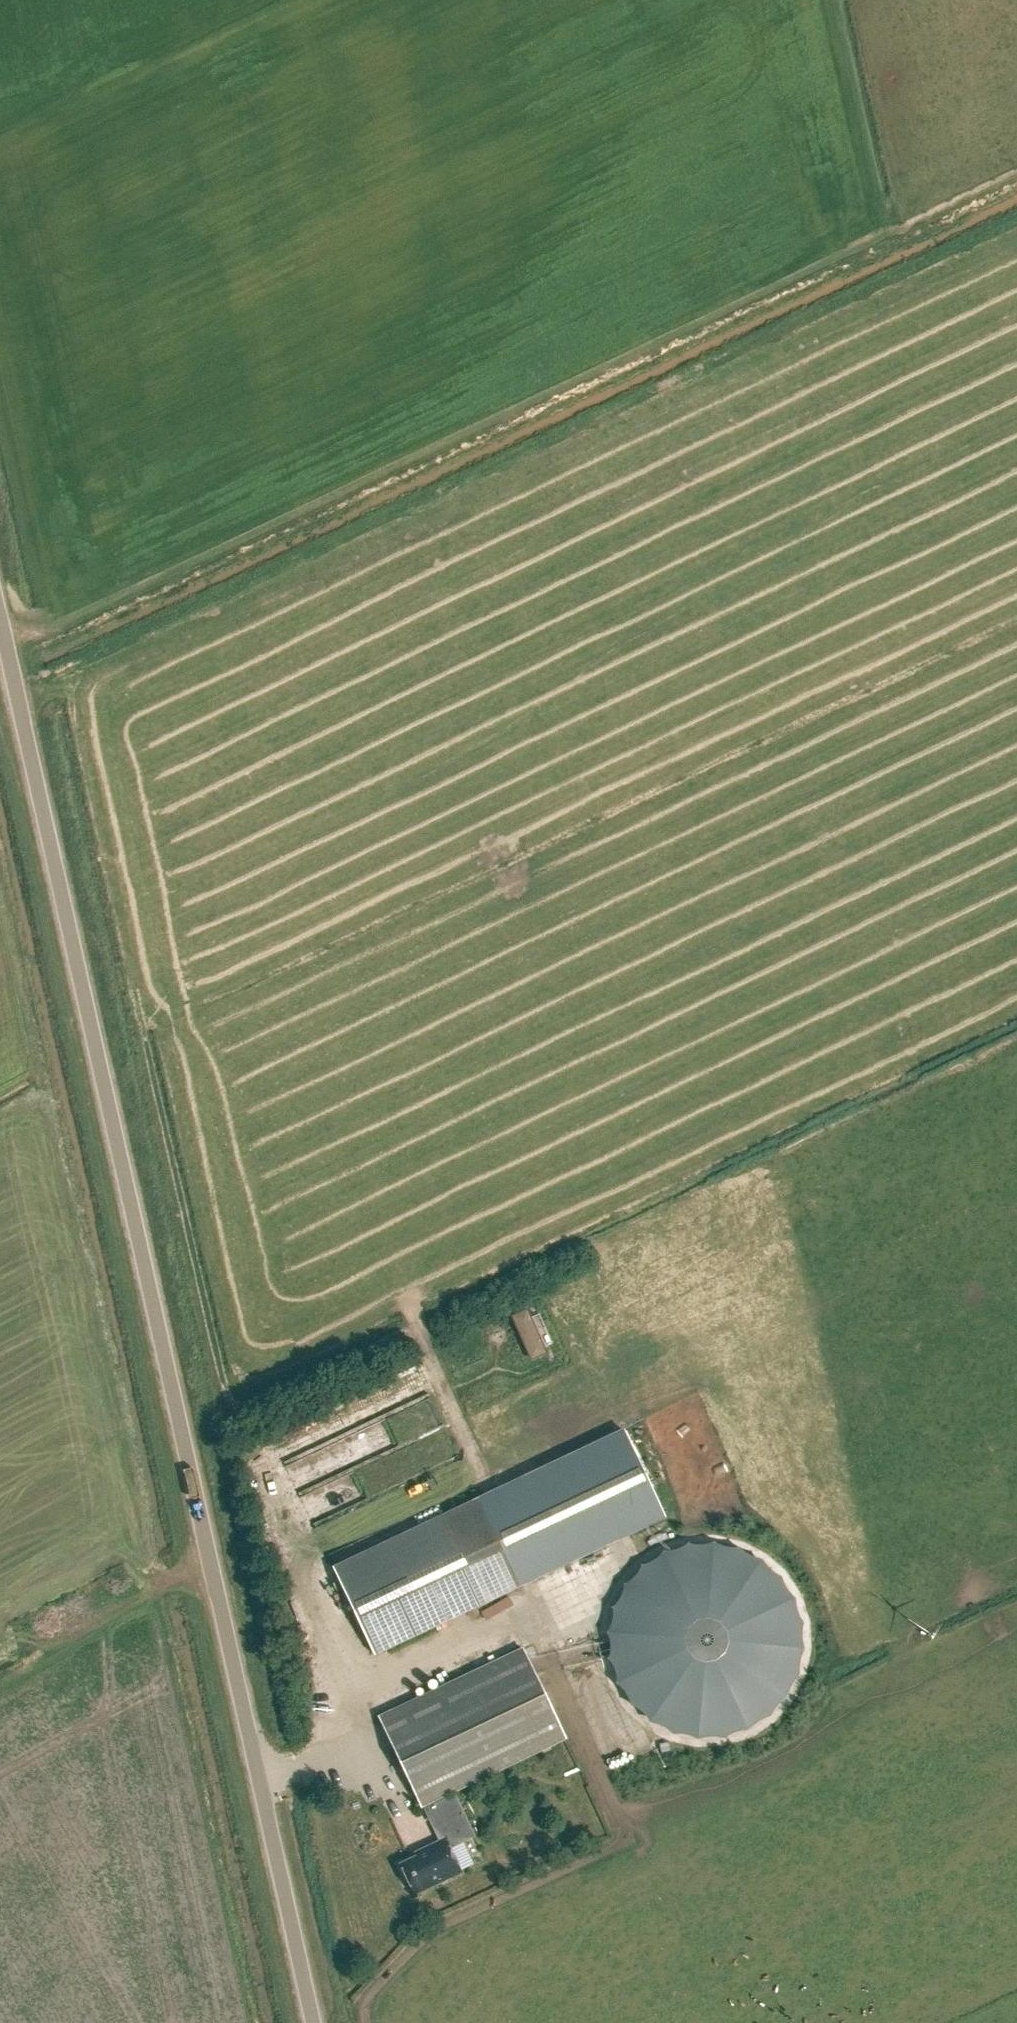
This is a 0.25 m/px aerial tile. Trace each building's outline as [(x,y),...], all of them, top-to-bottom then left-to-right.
[(385,1380),(395,1405),(421,1395),(411,1369),(385,1380)] [(665,1518),(623,1430),(479,1498),(520,1586),(665,1518)] [(390,1450),(391,1474),(425,1473),(424,1449),(390,1450)] [(375,1655),(520,1586),(479,1498),(333,1567),(375,1655)] [(622,1623),(632,1696),(660,1717),(698,1731),(700,1732),(707,1723),(725,1721),(729,1723),(737,1712),(740,1737),(746,1729),(745,1718),(756,1717),(760,1720),(788,1716),(814,1643),(811,1616),(803,1610),(792,1611),(757,1599),(751,1616),(744,1617),(740,1623),(720,1625),(705,1614),(702,1589),(708,1581),(689,1566),(653,1571),(631,1599),(622,1623)] [(421,1806),(565,1737),(524,1650),(379,1719),(421,1806)] [(415,1895),(462,1872),(450,1848),(475,1837),(455,1795),(425,1809),(440,1841),(425,1848),(427,1851),(400,1864),(415,1895)]
